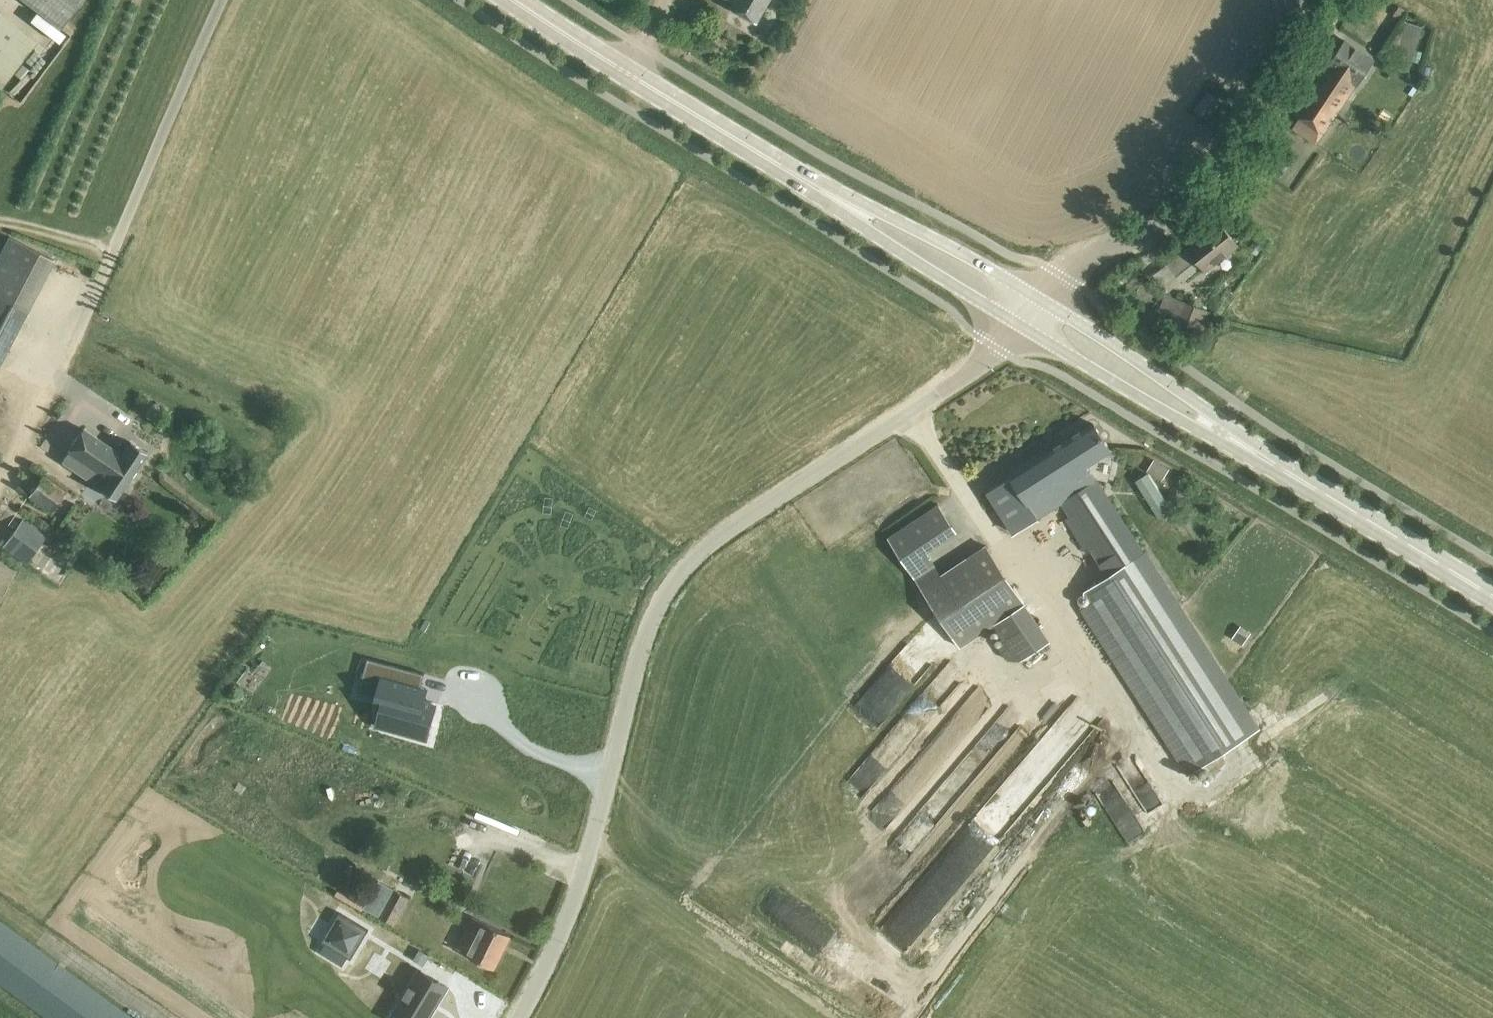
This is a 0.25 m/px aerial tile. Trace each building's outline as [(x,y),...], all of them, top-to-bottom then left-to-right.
[(767,4),(769,0),(732,0),(735,2),(732,8),(758,22),(767,4)] [(1394,15),(1402,21),(1409,12),(1400,6),(1394,15)] [(1426,51),(1431,28),(1408,21),(1401,44),(1391,41),(1386,59),(1396,62),(1394,70),(1411,71),(1420,74),(1426,51)] [(1300,116),(1293,126),(1317,144),(1374,59),(1346,39),(1296,113),(1300,116)] [(1196,107),(1208,117),(1221,100),(1209,91),(1196,107)] [(1200,238),(1189,247),(1206,269),(1238,244),(1219,220),(1199,236),(1200,238)] [(28,312),(55,260),(10,236),(0,255),(0,365),(1,366),(28,312)] [(1212,311),(1180,298),(1172,318),(1174,318),(1171,327),(1201,339),(1212,311)] [(1101,562),(1100,563),(1108,576),(1074,597),(1188,775),(1262,728),(1146,551),(1144,552),(1088,465),(1112,450),(1094,423),(988,490),(1015,532),(1063,502),(1101,562)] [(68,452),(62,461),(100,487),(99,488),(115,500),(147,452),(131,441),(122,454),(83,427),(67,451),(68,452)] [(1171,468),(1155,459),(1147,471),(1163,481),(1171,468)] [(51,512),(65,491),(42,476),(28,498),(51,512)] [(927,551),(959,531),(939,504),(889,537),(915,577),(962,646),(996,624),(1040,690),(1071,670),(988,543),(943,573),(935,564),(927,551)] [(4,546),(27,563),(47,535),(24,519),(4,546)] [(368,657),(358,693),(377,698),(385,701),(381,713),(397,717),(393,731),(428,741),(429,740),(426,739),(436,703),(424,699),(419,698),(422,686),(425,673),(368,657)] [(879,720),(923,678),(906,660),(862,702),(879,720)] [(234,678),(240,683),(249,671),(243,666),(234,678)] [(872,756),(847,780),(860,794),(885,770),(872,756)] [(1125,838),(1143,832),(1134,805),(1115,812),(1125,838)] [(890,843),(903,855),(937,818),(924,807),(890,843)] [(378,895),(370,910),(380,915),(396,923),(410,897),(384,884),(384,883),(378,895)] [(351,959),(369,929),(340,911),(322,941),(325,943),(320,951),(343,965),(348,957),(351,959)] [(511,935),(493,926),(474,915),(457,949),(477,959),(494,968),(511,935)] [(0,920),(0,983),(48,1017),(134,1017),(0,920)] [(420,949),(414,959),(424,965),(431,955),(420,949)] [(396,1012),(406,1017),(428,1017),(448,986),(421,970),(396,1012)]
